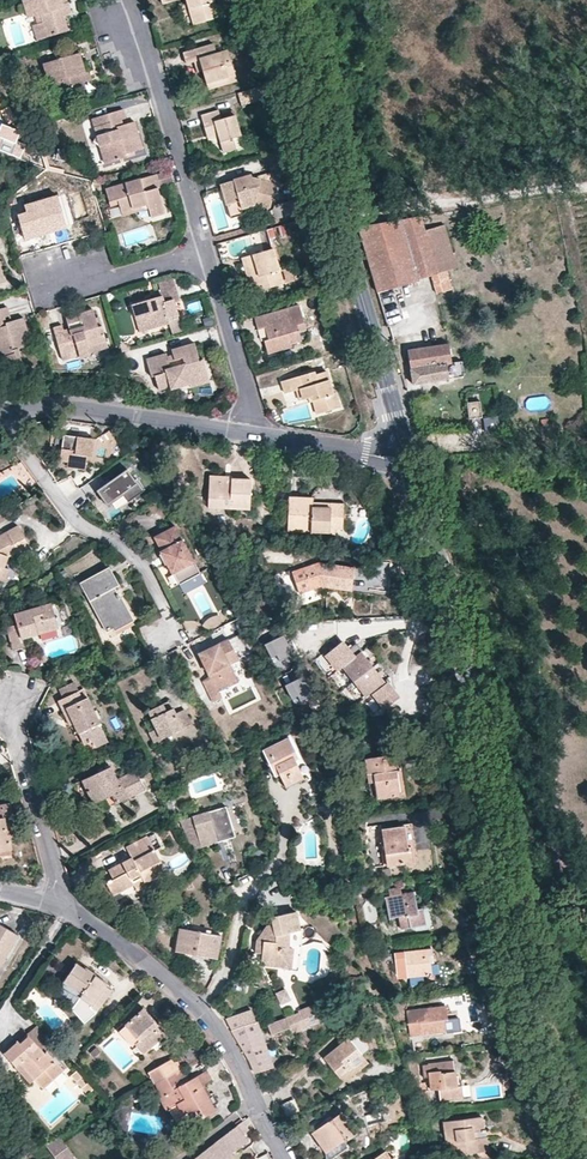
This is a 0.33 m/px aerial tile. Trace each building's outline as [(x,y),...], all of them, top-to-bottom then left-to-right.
[(42,22),(47,36),(66,31),(63,16),(66,15),(69,10),(67,0),(23,0),(27,17),(40,14),(42,22)] [(193,24),(218,17),(213,0),(185,0),(193,24)] [(47,36),(42,22),(37,23),(41,38),(47,36)] [(186,64),(194,61),(199,60),(202,71),(206,83),(228,77),(221,52),(216,53),(213,44),(183,53),(186,64)] [(227,50),(221,52),(228,77),(206,83),(208,90),(236,81),(227,50)] [(80,73),(85,72),(79,54),(42,64),(48,82),(55,81),(62,102),(87,94),(84,82),(80,73)] [(199,60),(194,61),(197,73),(202,71),(199,60)] [(89,71),(85,72),(80,73),(84,82),(91,80),(89,71)] [(241,105),(267,97),(263,85),(237,92),(241,105)] [(1,112),(4,119),(13,114),(9,108),(1,112)] [(91,117),(100,144),(106,143),(110,160),(125,156),(124,153),(141,147),(134,122),(127,123),(122,108),(91,117)] [(217,110),(201,115),(208,138),(218,136),(223,152),(243,146),(234,115),(221,120),(217,110)] [(13,114),(4,119),(7,125),(16,120),(13,114)] [(106,143),(100,144),(105,162),(110,160),(106,143)] [(220,184),(226,205),(239,201),(241,209),(254,206),(268,209),(274,183),(271,172),(251,178),(250,175),(220,184)] [(105,189),(109,203),(117,201),(119,204),(121,212),(147,205),(148,209),(150,217),(164,213),(157,187),(159,187),(156,174),(105,189)] [(26,213),(18,216),(23,235),(25,239),(34,237),(33,232),(47,226),(64,221),(57,198),(24,206),(26,213)] [(273,206),(276,218),(300,212),(296,199),(273,206)] [(239,201),(226,205),(230,217),(243,214),(241,209),(239,201)] [(122,216),(148,209),(147,205),(121,212),(122,216)] [(23,235),(18,216),(9,219),(15,237),(23,235)] [(420,216),(359,226),(362,239),(377,291),(431,276),(436,291),(443,290),(450,289),(447,271),(444,259),(434,260),(425,231),(420,216)] [(302,239),(307,237),(302,220),(296,221),(302,239)] [(285,222),(268,230),(272,239),(289,231),(285,222)] [(445,225),(425,231),(434,260),(444,259),(447,271),(458,268),(445,225)] [(48,232),(47,226),(33,232),(34,237),(48,232)] [(246,293),(283,283),(280,271),(274,249),(240,258),(246,279),(243,281),(246,293)] [(280,271),(283,283),(297,280),(294,267),(280,271)] [(165,290),(173,288),(170,279),(162,281),(165,290)] [(175,288),(173,288),(165,290),(162,281),(158,282),(162,296),(131,304),(139,331),(168,323),(167,318),(178,315),(174,302),(178,301),(175,288)] [(4,375),(22,371),(17,353),(15,354),(13,349),(30,344),(22,318),(10,321),(5,323),(3,317),(8,316),(5,308),(0,309),(0,359),(4,375)] [(282,309),(254,318),(257,329),(264,328),(268,339),(264,341),(267,353),(291,347),(290,344),(300,341),(297,332),(305,329),(301,315),(286,320),(282,309)] [(64,329),(63,324),(52,328),(62,359),(89,352),(87,346),(105,342),(100,325),(97,326),(92,310),(65,318),(67,323),(68,329),(64,329)] [(183,334),(178,315),(167,318),(168,323),(172,337),(183,334)] [(87,346),(89,352),(106,346),(105,342),(87,346)] [(121,342),(119,342),(122,351),(130,349),(129,346),(121,342)] [(447,343),(407,349),(413,383),(447,379),(445,365),(450,364),(447,343)] [(189,381),(207,376),(202,360),(199,361),(193,345),(170,351),(173,361),(168,362),(166,355),(145,361),(150,379),(154,378),(158,391),(170,388),(170,390),(190,384),(189,381)] [(460,361),(450,363),(450,364),(445,365),(447,379),(462,377),(460,361)] [(284,394),(295,390),(299,390),(302,399),(307,398),(311,397),(312,402),(316,414),(339,407),(336,394),(333,394),(326,371),(315,375),(314,372),(280,381),(284,394)] [(209,382),(207,376),(189,381),(190,384),(191,388),(209,382)] [(114,393),(112,401),(124,403),(126,395),(114,393)] [(479,401),(467,403),(469,418),(481,416),(479,401)] [(486,431),(499,430),(497,417),(484,418),(486,431)] [(86,457),(88,440),(63,437),(59,463),(68,464),(67,471),(83,473),(86,457)] [(127,471),(104,488),(105,491),(98,496),(108,509),(124,497),(129,504),(145,492),(137,481),(135,482),(127,471)] [(231,483),(209,482),(209,508),(248,510),(250,480),(232,479),(231,483)] [(312,508),(312,503),(312,500),(289,499),(287,531),(329,533),(330,529),(336,529),(342,529),(343,504),(331,504),(330,508),(312,508)] [(4,581),(9,570),(3,568),(7,557),(16,552),(19,557),(30,551),(19,527),(0,536),(0,580),(4,581)] [(174,528),(154,538),(161,552),(160,553),(171,575),(174,574),(179,585),(199,574),(174,528)] [(319,564),(292,572),(298,593),(320,586),(350,590),(353,569),(319,564)] [(109,567),(80,583),(106,632),(131,618),(115,587),(118,586),(109,567)] [(18,624),(7,627),(14,649),(24,647),(23,639),(58,630),(51,604),(15,614),(18,624)] [(210,632),(225,625),(225,616),(220,615),(215,617),(207,622),(204,627),(210,632)] [(272,663),(290,655),(282,635),(263,642),(272,663)] [(341,654),(349,649),(341,639),(321,656),(336,674),(342,668),(348,663),(341,654)] [(199,655),(210,679),(212,683),(204,686),(212,702),(219,699),(217,693),(237,684),(228,666),(237,660),(227,641),(199,655)] [(384,684),(355,646),(349,649),(341,654),(348,663),(342,668),(365,698),(370,694),(384,684)] [(294,704),(309,694),(298,677),(283,686),(294,704)] [(384,684),(370,694),(382,711),(401,698),(388,681),(384,684)] [(58,690),(62,699),(78,691),(73,683),(58,690)] [(78,691),(62,699),(57,702),(68,725),(72,724),(83,745),(91,741),(94,748),(107,742),(86,698),(82,700),(78,691)] [(168,702),(159,706),(163,713),(172,709),(168,702)] [(148,712),(157,730),(161,739),(189,725),(184,711),(175,715),(172,709),(163,713),(159,706),(148,712)] [(161,739),(157,730),(147,734),(152,743),(161,739)] [(297,754),(289,738),(262,752),(270,768),(274,765),(279,775),(286,788),(302,778),(291,756),(297,754)] [(365,760),(368,776),(374,775),(375,784),(377,798),(398,795),(394,772),(398,771),(396,752),(380,753),(380,758),(365,760)] [(302,778),(308,775),(297,754),(291,756),(302,778)] [(274,765),(270,768),(275,777),(279,775),(274,765)] [(82,781),(93,804),(112,796),(116,804),(143,791),(134,773),(116,780),(109,768),(82,781)] [(112,796),(93,804),(97,813),(116,804),(112,796)] [(11,805),(7,806),(9,817),(5,818),(7,835),(15,834),(11,805)] [(9,850),(7,835),(5,818),(9,817),(7,806),(0,807),(0,851),(9,850)] [(235,839),(227,808),(181,821),(190,845),(193,845),(194,850),(234,839),(235,839)] [(403,828),(382,831),(387,865),(411,862),(410,849),(406,849),(403,828)] [(154,836),(147,839),(152,848),(159,845),(154,836)] [(113,894),(133,884),(143,879),(146,885),(166,876),(152,848),(147,839),(147,838),(126,848),(131,859),(102,874),(113,894)] [(0,851),(0,859),(10,857),(9,850),(0,851)] [(143,879),(133,884),(137,890),(146,885),(143,879)] [(414,892),(385,898),(389,919),(399,917),(401,929),(423,925),(421,909),(416,910),(414,892)] [(294,908),(291,894),(280,896),(283,910),(294,908)] [(299,931),(298,927),(295,913),(271,918),(272,924),(265,926),(265,927),(268,942),(256,940),(255,953),(262,954),(262,966),(291,969),(292,949),(287,948),(288,933),(299,931)] [(480,931),(478,921),(460,924),(462,933),(480,931)] [(18,936),(0,925),(0,968),(18,936)] [(268,942),(265,927),(256,940),(268,942)] [(290,972),(298,972),(300,950),(298,950),(298,941),(300,941),(301,928),(298,927),(299,931),(288,933),(287,948),(292,949),(291,969),(290,972)] [(220,937),(180,930),(176,953),(216,959),(220,937)] [(480,931),(462,933),(464,943),(482,940),(480,931)] [(305,946),(306,951),(309,949),(312,949),(315,949),(317,951),(319,953),(320,956),(327,952),(324,944),(313,942),(305,946)] [(431,950),(394,954),(397,979),(429,975),(428,963),(432,964),(431,950)] [(86,971),(78,966),(65,984),(81,996),(80,999),(91,1006),(93,1005),(100,1009),(112,991),(105,987),(107,983),(87,970),(86,971)] [(284,990),(276,994),(280,1004),(288,1001),(284,990)] [(463,996),(444,1000),(449,1021),(454,1019),(457,1033),(470,1030),(463,996)] [(91,1006),(82,1000),(75,1010),(86,1023),(96,1015),(100,1009),(93,1005),(91,1006)] [(326,1021),(318,1001),(297,1010),(298,1013),(271,1024),(274,1031),(295,1023),(299,1033),(326,1021)] [(445,1032),(443,1020),(443,1016),(445,1016),(444,1007),(418,1011),(421,1035),(445,1032)] [(144,1010),(119,1033),(131,1047),(134,1045),(144,1055),(165,1035),(157,1026),(158,1025),(144,1010)] [(250,1010),(224,1019),(249,1062),(254,1073),(271,1067),(250,1010)] [(29,1039),(44,1056),(54,1048),(38,1030),(29,1039)] [(492,1032),(494,1042),(510,1040),(507,1030),(492,1032)] [(354,1035),(345,1040),(358,1057),(364,1052),(354,1035)] [(18,1041),(5,1053),(18,1069),(23,1065),(35,1080),(44,1090),(63,1072),(48,1054),(44,1056),(29,1039),(22,1045),(18,1041)] [(358,1057),(345,1040),(323,1058),(334,1070),(338,1067),(341,1072),(345,1069),(351,1076),(364,1064),(358,1057)] [(510,1040),(494,1042),(496,1052),(514,1050),(510,1040)] [(201,1055),(196,1045),(184,1051),(189,1061),(201,1055)] [(149,1071),(155,1083),(182,1069),(175,1057),(149,1071)] [(456,1086),(454,1076),(452,1062),(421,1066),(423,1077),(427,1076),(430,1089),(438,1089),(440,1101),(462,1098),(460,1086),(456,1086)] [(23,1065),(18,1069),(31,1083),(35,1080),(23,1065)] [(351,1076),(345,1069),(341,1072),(338,1067),(334,1070),(343,1082),(351,1076)] [(182,1069),(155,1083),(162,1096),(159,1098),(167,1111),(177,1105),(187,1122),(196,1117),(198,1121),(216,1112),(202,1087),(211,1081),(206,1072),(188,1081),(182,1069)] [(87,1084),(81,1079),(77,1083),(82,1088),(87,1084)] [(293,1099),(280,1105),(285,1116),(298,1112),(293,1099)] [(313,1133),(325,1153),(326,1158),(331,1158),(349,1147),(345,1140),(356,1133),(342,1112),(313,1133)] [(444,1122),(447,1143),(450,1143),(453,1154),(487,1150),(485,1137),(474,1138),(473,1132),(483,1130),(481,1117),(444,1122)] [(196,1158),(225,1158),(248,1141),(237,1127),(196,1158)] [(484,1130),(483,1130),(473,1132),(474,1138),(485,1137),(484,1130)] [(44,1144),(55,1158),(73,1158),(75,1158),(58,1136),(44,1144)] [(450,1143),(447,1143),(440,1144),(442,1156),(453,1154),(450,1143)] [(386,1151),(374,1158),(391,1158),(386,1151)]
